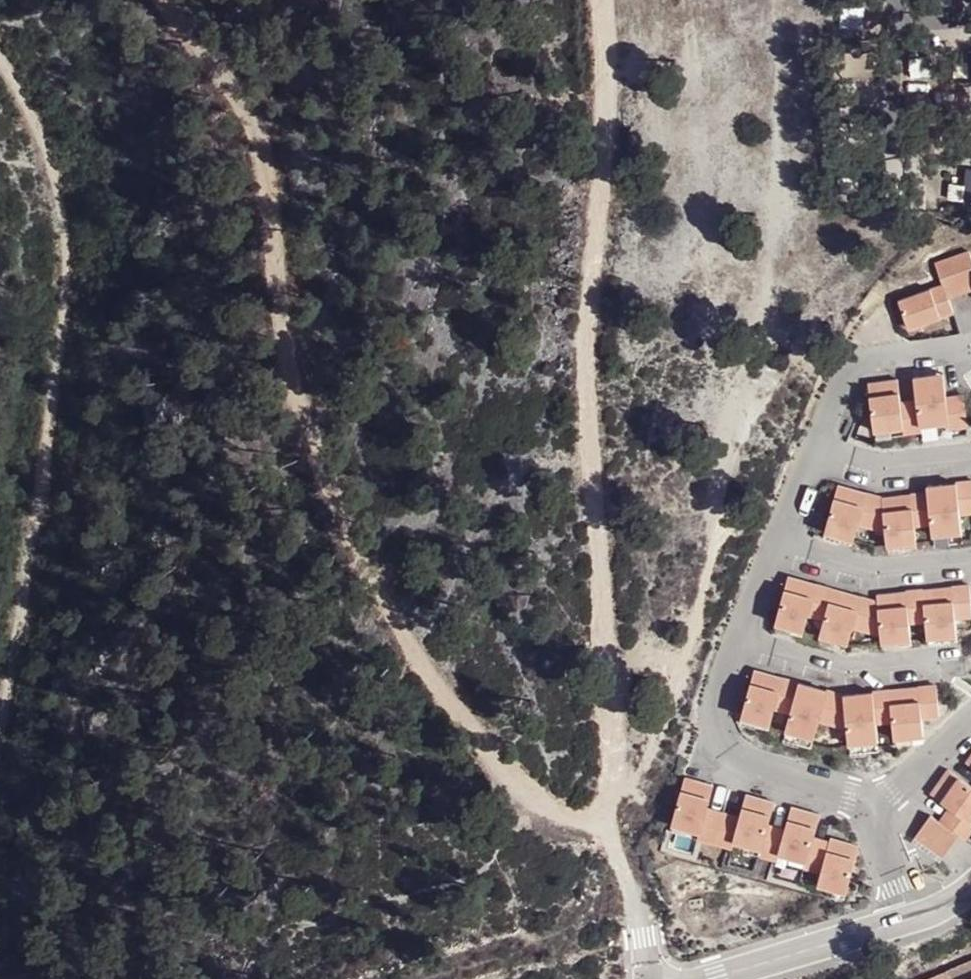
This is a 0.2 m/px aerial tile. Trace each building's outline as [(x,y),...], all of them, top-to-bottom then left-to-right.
[(937,261),(950,298),(970,291),(970,260),(968,250),(937,261)] [(897,296),(908,326),(951,311),(940,281),(897,296)] [(940,369),(912,372),(918,427),(961,422),(957,388),(943,390),(940,369)] [(900,396),(913,394),(910,372),(897,374),(900,396)] [(896,376),(868,379),(874,434),(916,429),(912,395),(898,397),(896,376)] [(927,482),(933,543),(962,540),(956,479),(927,482)] [(835,482),(819,533),(848,542),(855,520),(882,528),(878,495),(835,482)] [(880,494),(884,546),(915,544),(913,522),(927,521),(925,491),(880,494)] [(787,574),(773,625),(802,633),(808,612),(822,616),(830,586),(787,574)] [(923,585),(927,637),(957,635),(955,613),(970,612),(967,582),(923,585)] [(832,587),(818,638),(847,646),(853,624),(878,630),(876,599),(832,587)] [(877,591),(880,643),(911,641),(909,619),(924,618),(921,588),(877,591)] [(749,672),(738,716),(766,724),(771,702),(777,679),(749,672)] [(777,679),(771,702),(785,706),(793,676),(779,673),(777,679)] [(794,678),(783,722),(811,729),(818,708),(824,685),(794,678)] [(824,685),(818,708),(832,712),(840,683),(826,679),(824,685)] [(919,689),(921,713),(935,711),(932,681),(918,683),(919,689)] [(872,691),(874,715),(888,714),(885,683),(871,685),(872,691)] [(890,692),(895,738),(923,735),(921,713),(919,689),(890,692)] [(843,693),(847,739),(875,737),(874,715),(872,691),(843,693)] [(947,768),(931,792),(949,805),(969,818),(970,815),(970,785),(947,768)] [(697,828),(711,785),(684,776),(677,797),(669,819),(697,828)] [(761,846),(772,802),(744,795),(739,816),(733,839),(761,846)] [(807,856),(818,812),(790,805),(784,826),(779,850),(807,856)] [(949,805),(941,816),(966,833),(970,826),(970,819),(969,818),(949,805)] [(713,834),(719,811),(706,807),(698,837),(712,840),(713,834)] [(733,839),(739,816),(725,812),(718,842),(731,845),(733,839)] [(929,815),(915,835),(942,853),(955,833),(929,815)] [(779,850),(784,826),(771,823),(763,852),(777,856),(779,850)] [(821,862),(827,839),(813,835),(806,865),(820,868),(821,862)] [(845,889),(857,845),(829,837),(823,859),(817,882),(845,889)] [(949,971),(951,978),(970,978),(970,962),(949,971)]
